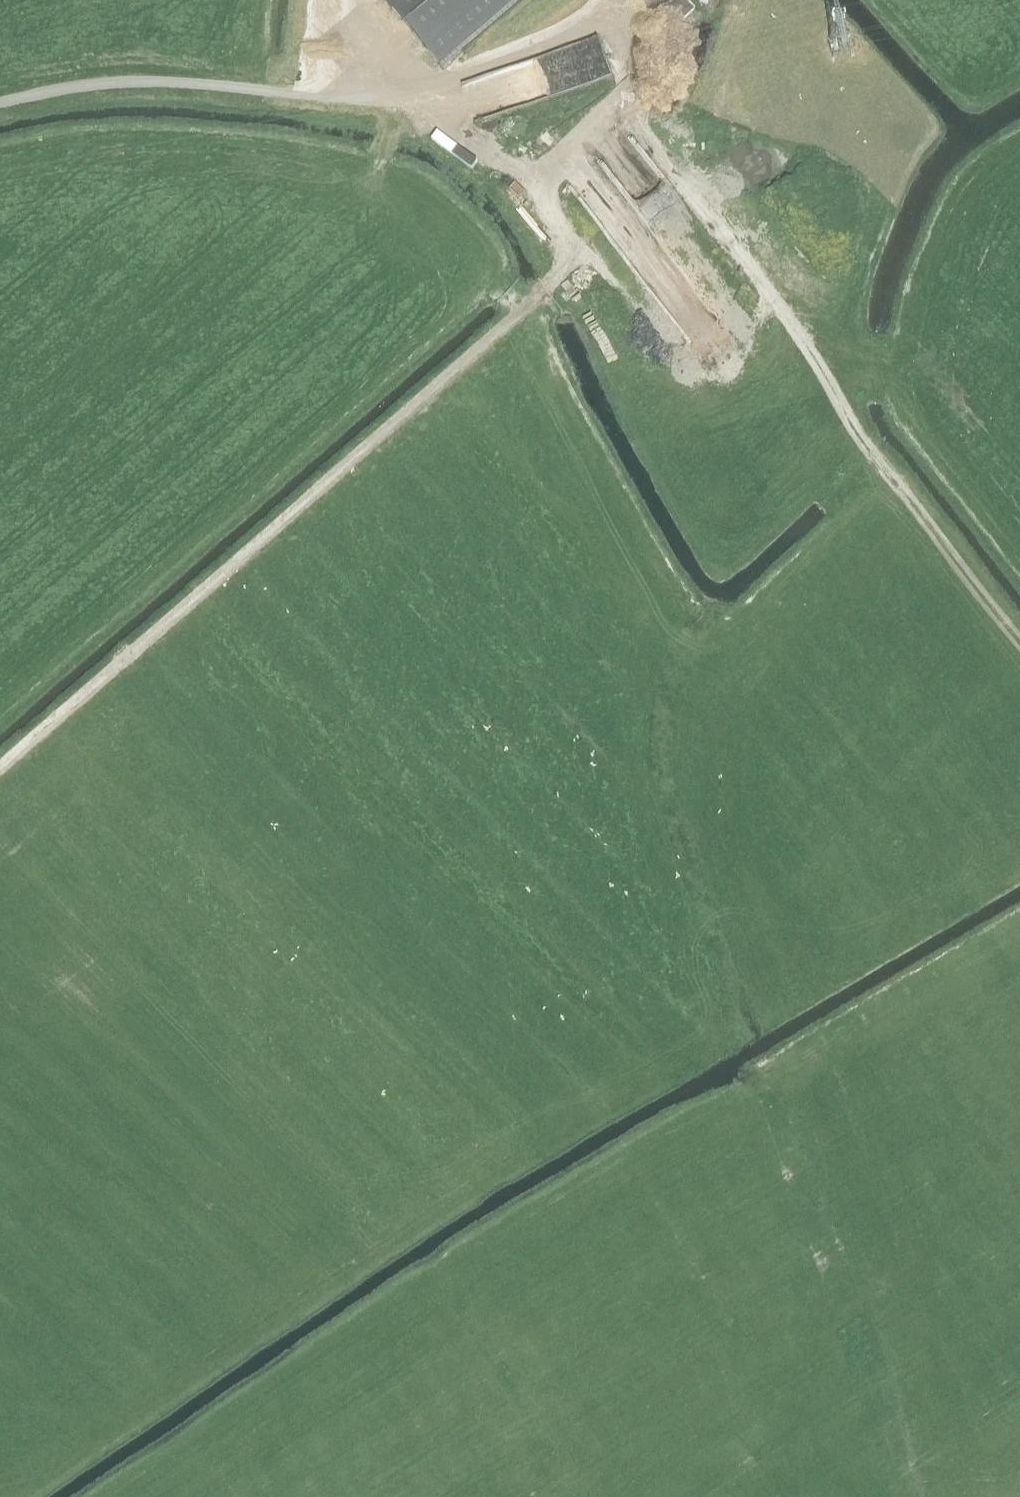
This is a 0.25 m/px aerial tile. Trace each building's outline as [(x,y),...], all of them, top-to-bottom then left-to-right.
[(439,64),(514,0),(384,0),(439,64)] [(520,61),(531,98),(613,74),(602,36),(520,61)]
